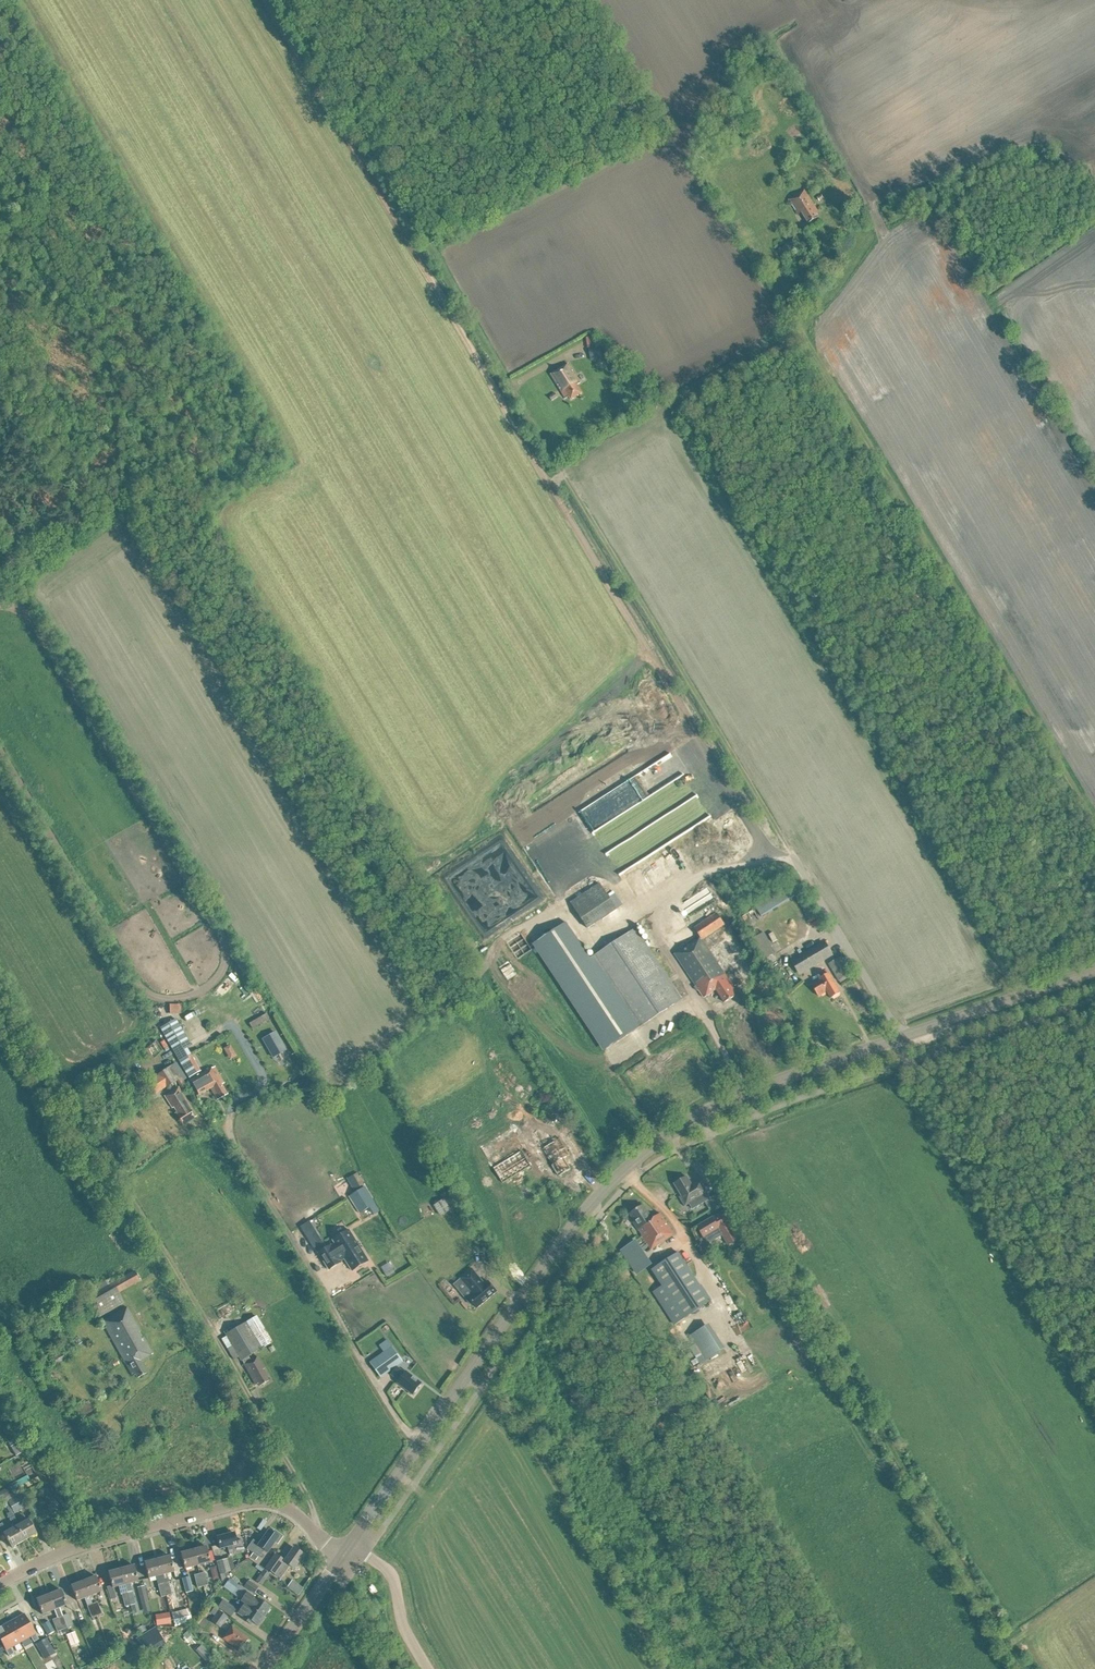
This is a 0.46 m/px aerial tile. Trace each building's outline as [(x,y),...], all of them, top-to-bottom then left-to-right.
[(815,214),(818,212),(804,190),(788,200),(797,215),(801,212),(808,224),(817,218),(815,214)] [(589,349),(598,348),(597,338),(587,339),(589,349)] [(590,357),(603,355),(602,347),(598,348),(589,349),(590,357)] [(571,400),(582,393),(577,385),(580,383),(568,364),(551,375),(565,399),(569,397),(571,400)] [(552,401),(557,397),(554,393),(549,397),(552,401)] [(699,823),(642,856),(659,884),(715,851),(699,823)] [(588,930),(618,910),(600,883),(570,903),(588,930)] [(736,992),(702,939),(725,924),(717,912),(694,927),(700,937),(674,953),(703,998),(716,990),(724,1003),(735,996),(734,994),(736,992)] [(603,1052),(636,1029),(590,959),(566,923),(532,945),(603,1052)] [(636,1029),(682,999),(635,929),(590,959),(636,1029)] [(772,955),(771,954),(776,951),(765,931),(753,937),(765,959),(772,955)] [(800,976),(833,956),(824,941),(791,961),(800,976)] [(838,981),(846,976),(837,959),(828,964),(838,981)] [(840,993),(829,974),(812,985),(819,997),(827,992),(831,999),(840,993)] [(180,1015),(180,1005),(169,1005),(169,1015),(180,1015)] [(267,1013),(250,1023),(253,1028),(270,1018),(267,1013)] [(192,1045),(176,1018),(160,1028),(188,1078),(189,1078),(190,1080),(199,1095),(210,1089),(215,1097),(218,1096),(219,1099),(226,1095),(221,1085),(223,1083),(214,1067),(201,1074),(200,1071),(191,1055),(187,1048),(192,1045)] [(275,1032),(261,1040),(272,1059),(286,1051),(275,1032)] [(157,1039),(146,1045),(153,1056),(164,1050),(157,1039)] [(236,1057),(230,1045),(223,1049),(229,1061),(236,1057)] [(166,1088),(181,1078),(171,1064),(156,1075),(166,1088)] [(194,1117),(183,1100),(178,1091),(166,1098),(172,1107),(174,1106),(177,1111),(175,1112),(182,1125),(194,1117)] [(553,1109),(547,1098),(535,1105),(542,1116),(553,1109)] [(502,1184),(530,1166),(521,1150),(524,1149),(513,1129),(481,1149),(502,1184)] [(538,1131),(525,1137),(532,1153),(546,1146),(538,1131)] [(559,1138),(540,1149),(551,1166),(552,1166),(558,1177),(570,1170),(564,1159),(569,1155),(559,1138)] [(359,1172),(348,1177),(354,1189),(365,1183),(359,1172)] [(692,1186),(687,1177),(674,1184),(681,1197),(680,1198),(685,1206),(689,1204),(692,1210),(705,1202),(710,1210),(723,1202),(731,1198),(725,1187),(717,1192),(718,1194),(710,1199),(707,1193),(700,1182),(692,1186)] [(381,1211),(365,1187),(349,1197),(360,1214),(368,1209),(373,1216),(381,1211)] [(458,1207),(452,1195),(434,1206),(440,1217),(458,1207)] [(652,1219),(643,1205),(629,1214),(637,1226),(635,1227),(651,1250),(673,1235),(660,1214),(652,1219)] [(739,1240),(730,1224),(732,1223),(725,1211),(697,1227),(707,1244),(723,1235),(729,1246),(739,1240)] [(313,1219),(302,1224),(312,1248),(323,1243),(313,1219)] [(331,1246),(319,1254),(329,1270),(342,1262),(341,1261),(345,1259),(352,1272),(369,1261),(350,1231),(333,1241),(335,1244),(332,1247),(331,1246)] [(664,1287),(655,1293),(676,1325),(711,1302),(700,1285),(700,1286),(678,1254),(653,1271),(664,1287)] [(485,1284),(472,1268),(460,1278),(473,1294),(468,1298),(477,1309),(497,1292),(488,1281),(485,1284)] [(118,1293),(139,1281),(133,1271),(113,1282),(110,1278),(95,1286),(92,1281),(81,1287),(87,1297),(92,1306),(99,1318),(124,1303),(118,1293)] [(137,1379),(146,1374),(140,1363),(146,1360),(145,1358),(152,1355),(126,1308),(102,1322),(132,1377),(135,1376),(137,1379)] [(250,1361),(248,1357),(272,1343),(256,1316),(224,1334),(227,1339),(222,1341),(234,1360),(238,1358),(240,1361),(241,1361),(254,1384),(257,1383),(259,1386),(268,1381),(262,1370),(264,1369),(257,1356),(250,1361)] [(701,1364),(726,1348),(710,1322),(690,1334),(696,1344),(690,1347),(701,1364)] [(380,1377),(381,1377),(402,1361),(392,1347),(370,1363),(380,1377)] [(53,1366),(64,1359),(59,1349),(47,1355),(53,1366)] [(405,1373),(396,1367),(390,1375),(399,1381),(398,1383),(413,1395),(421,1383),(406,1372),(405,1373)] [(711,1401),(716,1398),(705,1380),(700,1383),(711,1401)] [(80,1413),(92,1407),(88,1401),(77,1407),(80,1413)] [(16,1456),(23,1452),(18,1442),(10,1446),(16,1456)] [(11,1495),(8,1488),(0,1493),(0,1501),(11,1495)] [(14,1513),(26,1506),(20,1494),(7,1501),(14,1513)] [(16,1529),(23,1541),(36,1534),(28,1519),(18,1525),(11,1511),(6,1514),(14,1527),(15,1526),(16,1529)] [(14,1527),(6,1531),(2,1524),(0,1524),(0,1531),(2,1534),(3,1534),(11,1548),(23,1541),(16,1529),(15,1526),(14,1527)] [(272,1533),(268,1530),(258,1544),(253,1540),(246,1549),(258,1557),(263,1550),(267,1553),(274,1542),(277,1544),(282,1536),(274,1531),(272,1533)] [(236,1541),(233,1533),(216,1537),(220,1549),(227,1547),(229,1555),(244,1551),(241,1540),(236,1541)] [(193,1550),(197,1566),(210,1562),(209,1561),(207,1552),(206,1547),(193,1550)] [(275,1554),(265,1568),(268,1571),(279,1579),(288,1566),(293,1569),(303,1555),(293,1548),(284,1560),(275,1554)] [(184,1569),(197,1566),(193,1550),(180,1553),(184,1569)] [(157,1559),(166,1596),(171,1595),(166,1574),(174,1572),(169,1556),(157,1559)] [(229,1575),(228,1571),(230,1571),(227,1558),(216,1561),(219,1574),(220,1574),(221,1581),(229,1575)] [(161,1597),(166,1596),(157,1559),(144,1563),(148,1579),(155,1577),(161,1597)] [(121,1569),(125,1585),(127,1593),(130,1605),(135,1604),(130,1583),(137,1581),(133,1566),(121,1569)] [(213,1581),(220,1579),(216,1567),(209,1568),(213,1581)] [(112,1588),(125,1585),(121,1569),(108,1572),(112,1588)] [(263,1569),(255,1581),(261,1586),(270,1573),(263,1569)] [(199,1574),(202,1586),(208,1585),(204,1573),(199,1574)] [(197,1588),(202,1586),(199,1574),(194,1575),(197,1588)] [(83,1581),(89,1596),(101,1591),(95,1576),(83,1581)] [(186,1593),(193,1591),(189,1576),(181,1578),(186,1593)] [(298,1595),(303,1588),(291,1580),(286,1587),(298,1595)] [(99,1621),(97,1616),(92,1604),(89,1596),(83,1581),(71,1586),(76,1601),(84,1598),(91,1618),(93,1623),(99,1621)] [(253,1593),(258,1587),(248,1581),(244,1586),(253,1593)] [(141,1605),(148,1603),(144,1586),(137,1587),(141,1605)] [(244,1591),(236,1586),(231,1594),(240,1600),(244,1594),(243,1593),(244,1591)] [(48,1595),(54,1610),(66,1605),(60,1590),(48,1595)] [(240,1601),(244,1603),(263,1617),(270,1607),(257,1598),(256,1599),(247,1592),(240,1601)] [(125,1607),(130,1605),(127,1593),(121,1594),(125,1607)] [(42,1615),(54,1610),(48,1595),(36,1600),(42,1615)] [(230,1617),(236,1609),(223,1600),(217,1608),(230,1617)] [(92,1604),(97,1616),(102,1614),(97,1602),(92,1604)] [(257,1626),(263,1617),(244,1603),(237,1613),(243,1617),(242,1619),(250,1624),(252,1622),(257,1626)] [(187,1606),(171,1611),(175,1625),(191,1621),(187,1606)] [(220,1628),(221,1626),(227,1617),(213,1608),(209,1612),(214,1616),(211,1621),(220,1628)] [(8,1622),(20,1643),(31,1637),(33,1642),(38,1639),(35,1634),(36,1634),(24,1613),(8,1622)] [(156,1626),(170,1624),(168,1613),(154,1615),(156,1626)] [(57,1618),(62,1630),(67,1628),(62,1616),(57,1618)] [(57,1632),(62,1630),(57,1618),(52,1620),(57,1632)] [(47,1635),(54,1631),(48,1621),(41,1625),(47,1635)] [(20,1643),(8,1622),(0,1627),(0,1640),(9,1656),(13,1653),(10,1648),(20,1643)] [(202,1629),(197,1624),(193,1629),(199,1633),(202,1629)] [(145,1631),(142,1625),(135,1629),(138,1634),(145,1631)] [(155,1627),(145,1633),(155,1649),(165,1643),(155,1627)] [(241,1649),(248,1639),(231,1627),(222,1639),(232,1645),(233,1644),(241,1649)] [(69,1642),(78,1638),(74,1630),(65,1634),(69,1642)] [(44,1659),(55,1653),(46,1638),(35,1644),(44,1659)] [(207,1664),(213,1658),(201,1645),(195,1651),(207,1664)] [(139,1657),(135,1650),(124,1656),(128,1663),(139,1657)]
